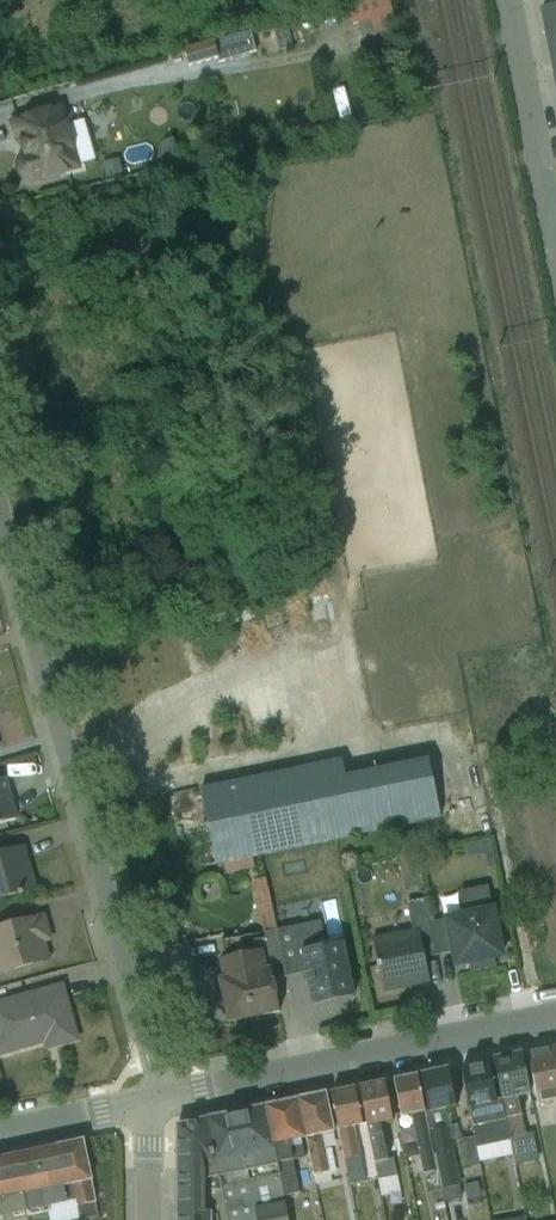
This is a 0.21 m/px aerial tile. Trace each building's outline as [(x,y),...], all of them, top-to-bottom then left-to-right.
[(537,43),(555,39),(555,5),(530,10),(537,43)] [(555,71),(555,39),(537,43),(543,73),(555,71)] [(550,107),(555,106),(555,71),(543,73),(550,107)] [(25,181),(75,171),(61,106),(11,116),(25,181)] [(219,791),(236,871),(466,821),(454,767),(366,786),(360,760),(219,791)] [(14,819),(3,778),(0,779),(0,823),(14,819)] [(35,892),(24,844),(0,850),(0,900),(35,892)] [(448,976),(499,965),(486,908),(436,919),(448,976)] [(52,960),(39,917),(0,929),(0,976),(52,960)] [(372,987),(421,977),(411,929),(362,939),(372,987)] [(303,1008),(345,1000),(334,945),(292,953),(303,1008)] [(219,1025),(273,1014),(260,951),(206,962),(219,1025)] [(75,1043),(59,983),(0,999),(0,1062),(75,1043)] [(555,1096),(555,1046),(544,1049),(554,1097),(555,1096)] [(554,1097),(544,1049),(517,1054),(527,1102),(554,1097)] [(492,1099),(520,1092),(510,1050),(481,1057),(492,1099)] [(492,1099),(481,1057),(452,1064),(462,1106),(492,1099)] [(417,1109),(448,1104),(441,1065),(410,1071),(417,1109)] [(417,1109),(410,1071),(384,1075),(391,1114),(417,1109)] [(355,1123),(383,1117),(375,1077),(347,1082),(355,1123)] [(355,1123),(347,1082),(318,1088),(326,1128),(355,1123)] [(294,1135),(326,1128),(318,1088),(287,1094),(294,1135)] [(294,1135),(287,1094),(257,1100),(265,1140),(294,1135)] [(205,1152),(265,1140),(257,1100),(248,1102),(197,1112),(205,1152)] [(205,1152),(197,1112),(166,1119),(166,1160),(205,1152)] [(466,1129),(450,1133),(465,1201),(481,1198),(466,1129)] [(85,1192),(74,1137),(0,1153),(0,1210),(85,1192)] [(418,1193),(415,1171),(394,1175),(398,1197),(418,1193)]
